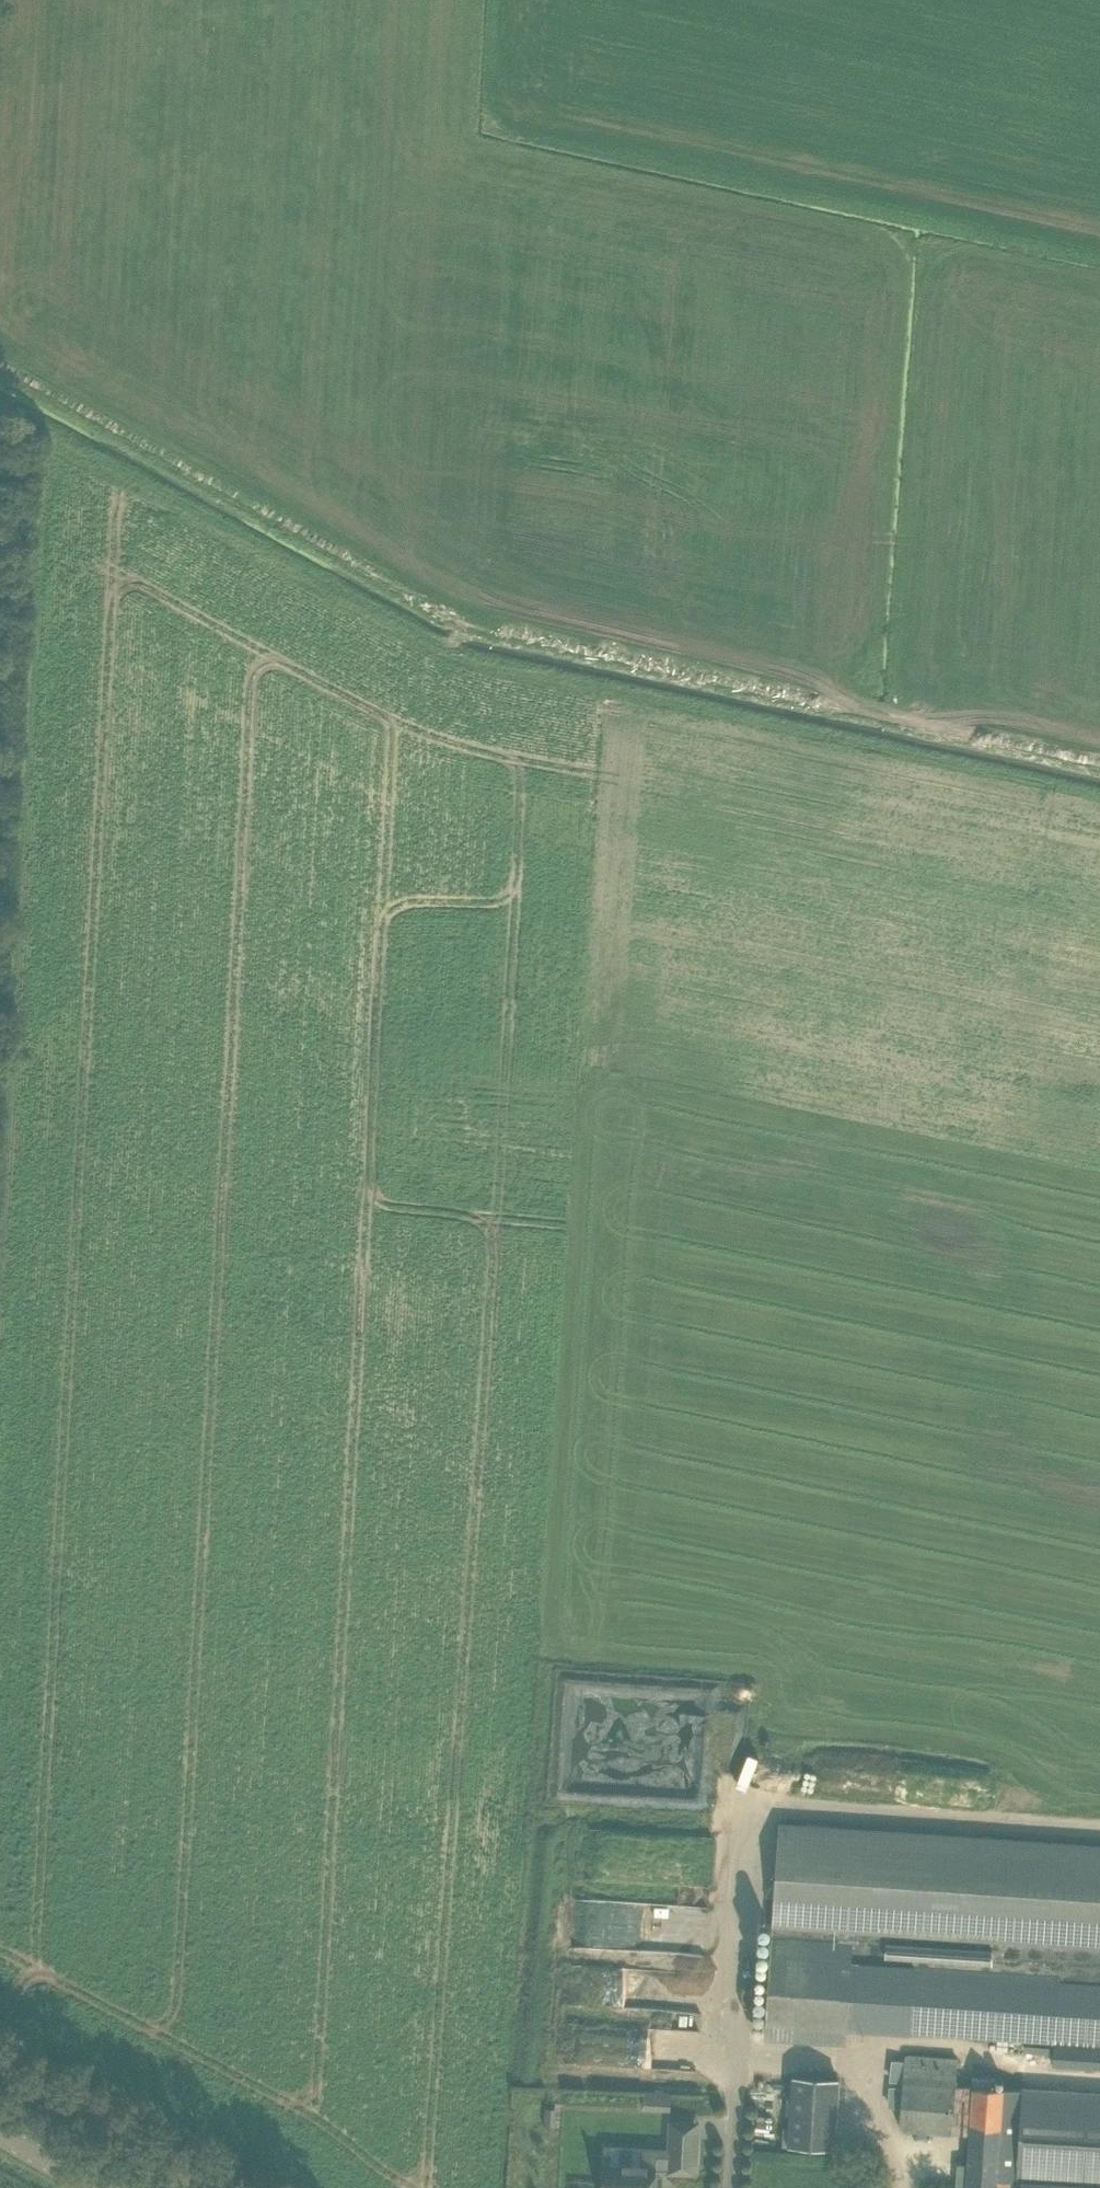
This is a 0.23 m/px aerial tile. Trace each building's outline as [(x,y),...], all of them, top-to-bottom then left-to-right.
[(572,1782),(574,1714),(556,1713),(554,1782),(572,1782)] [(1099,2074),(1099,1846),(779,1824),(765,2024),(790,2025),(789,2041),(844,2045),(845,2029),(1052,2043),(1051,2071),(1099,2074)] [(898,2127),(950,2131),(956,2053),(904,2049),(898,2127)] [(788,2146),(834,2149),(838,2080),(792,2077),(788,2146)] [(642,2089),(641,2110),(670,2112),(671,2091),(642,2089)] [(545,2108),(544,2124),(553,2125),(555,2109),(545,2108)] [(656,2170),(667,2171),(667,2173),(696,2174),(698,2139),(669,2138),(668,2155),(645,2154),(644,2166),(604,2164),(603,2164),(602,2187),(655,2187),(656,2170)]
